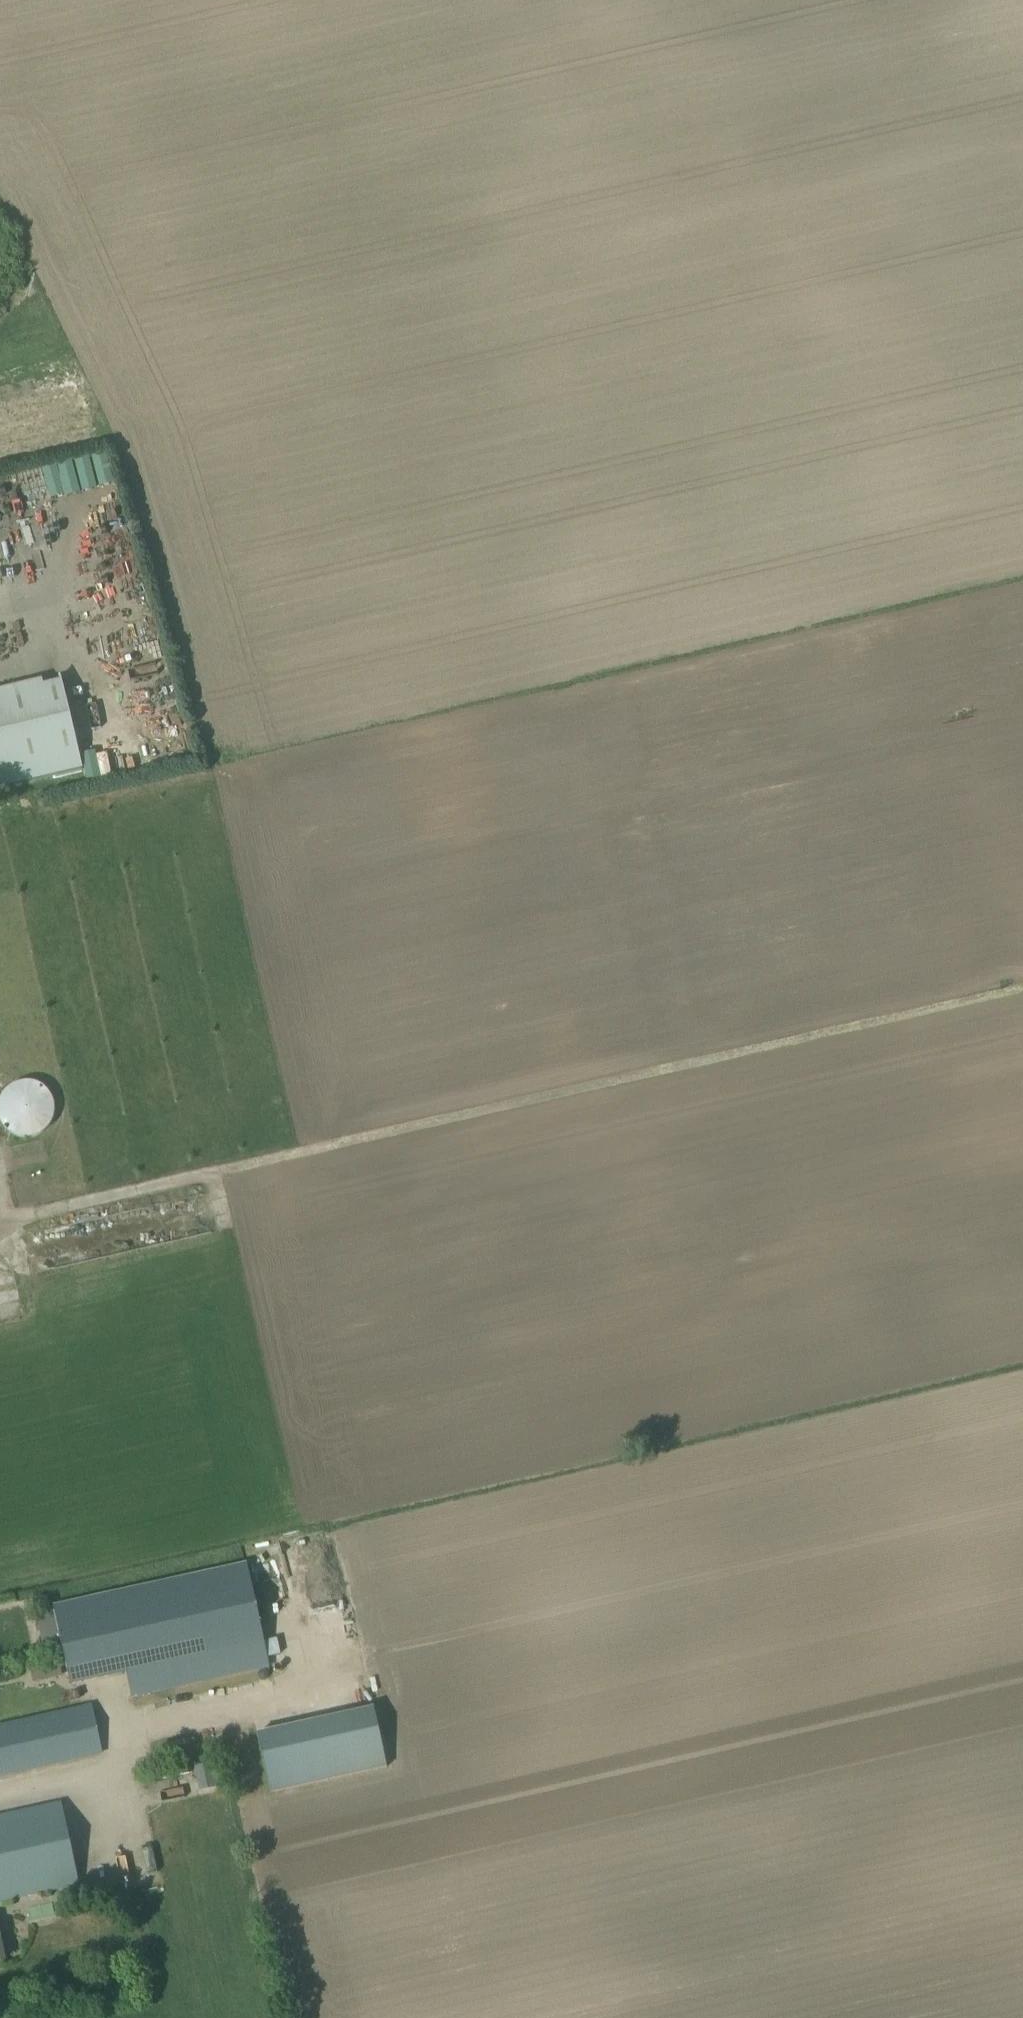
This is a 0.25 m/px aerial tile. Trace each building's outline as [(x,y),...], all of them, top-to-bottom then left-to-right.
[(52,500),(112,485),(104,453),(44,467),(52,500)] [(83,770),(61,682),(43,686),(42,681),(0,691),(0,790),(83,770)] [(124,764),(123,747),(104,747),(104,765),(124,764)] [(1,1123),(2,1125),(3,1127),(5,1129),(6,1131),(8,1133),(10,1134),(12,1135),(17,1138),(19,1138),(22,1139),(24,1139),(29,1139),(32,1139),(34,1138),(36,1138),(39,1137),(41,1135),(43,1134),(45,1133),(47,1131),(48,1129),(50,1127),(51,1125),(52,1123),(53,1120),(54,1118),(55,1116),(55,1113),(55,1111),(55,1108),(55,1106),(54,1103),(53,1101),(52,1099),(51,1096),(50,1094),(48,1092),(47,1091),(45,1089),(43,1087),(41,1086),(39,1085),(36,1084),(34,1083),(32,1083),(29,1082),(27,1082),(22,1083),(19,1083),(17,1084),(12,1086),(10,1087),(8,1089),(6,1091),(5,1092),(3,1094),(2,1096),(1,1099),(0,1100),(0,1121),(1,1123)] [(71,1687),(127,1674),(133,1699),(269,1669),(246,1564),(53,1607),(71,1687)] [(57,1661),(31,1667),(34,1682),(61,1676),(57,1661)] [(113,1751),(103,1704),(0,1726),(0,1775),(113,1751)] [(257,1734),(270,1793),(387,1766),(374,1708),(257,1734)] [(79,1885),(61,1803),(0,1816),(0,1903),(79,1885)]
